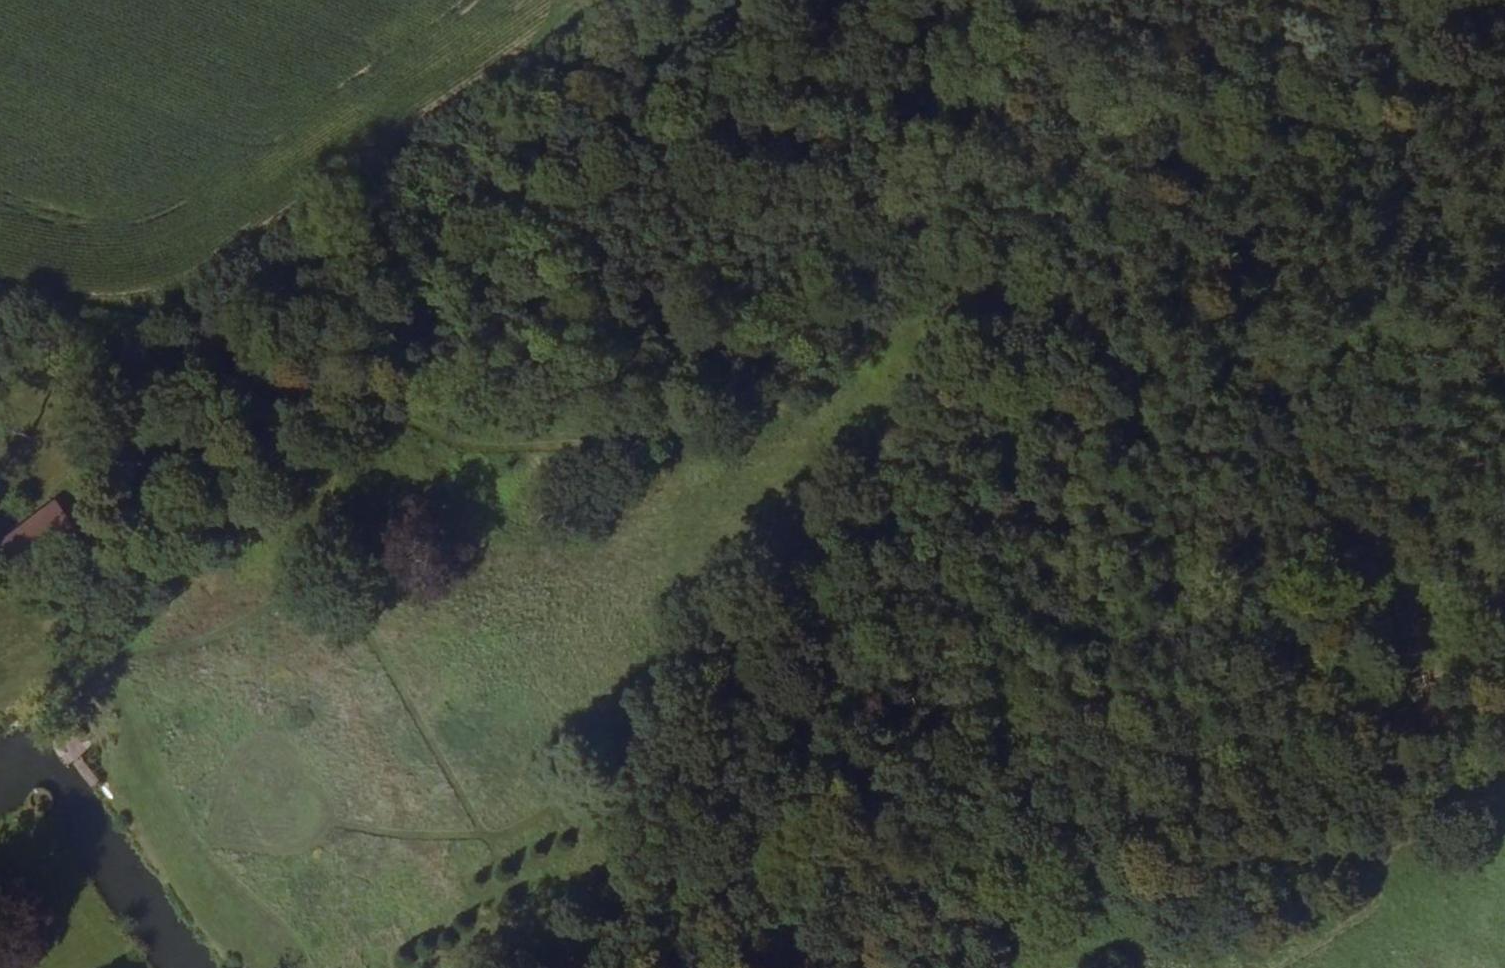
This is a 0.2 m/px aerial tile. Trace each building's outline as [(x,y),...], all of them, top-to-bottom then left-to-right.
[(68,513),(19,550),(40,579),(90,544),(68,513)]
